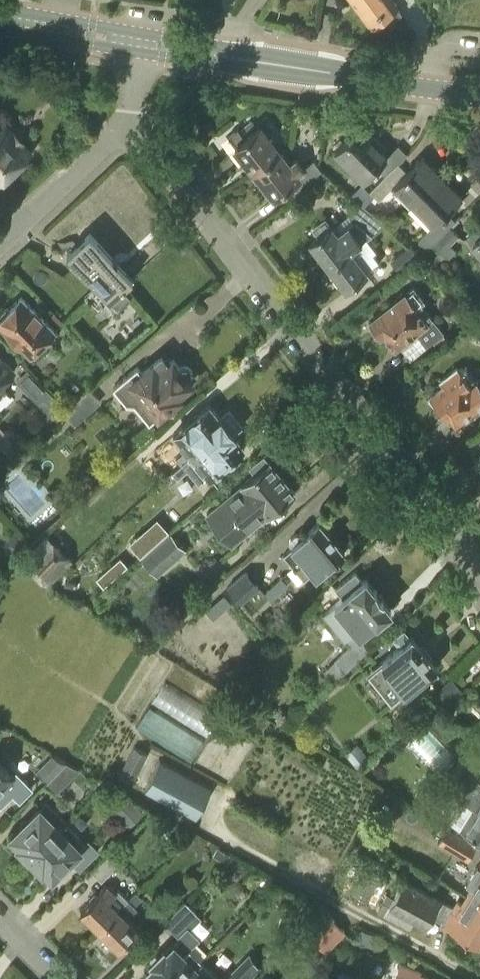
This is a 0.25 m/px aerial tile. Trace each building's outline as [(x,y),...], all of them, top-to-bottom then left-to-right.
[(373,0),(352,0),(370,25),(384,14),(373,0)] [(384,14),(389,21),(400,12),(395,6),(397,5),(394,0),(373,0),(384,14)] [(4,174),(8,174),(11,170),(12,166),(15,164),(19,163),(22,160),(24,155),(29,150),(19,140),(21,137),(14,130),(12,133),(0,120),(0,178),(4,174)] [(254,170),(279,151),(259,126),(245,137),(237,127),(227,135),(235,145),(254,170)] [(385,175),(398,163),(407,154),(398,144),(386,156),(378,148),(383,143),(374,135),(360,148),(348,136),(334,150),(364,180),(351,194),(359,201),(365,207),(375,196),(369,190),(385,175)] [(282,149),(279,151),(254,170),(274,196),(294,181),(301,190),(323,173),(313,159),(303,167),(295,157),(291,160),(282,149)] [(406,171),(398,163),(385,175),(369,190),(375,196),(378,200),(394,184),(414,204),(442,176),(422,156),(406,171)] [(462,197),(442,176),(414,204),(433,224),(418,240),(427,249),(432,244),(449,226),(455,220),(447,212),(462,197)] [(365,207),(359,201),(347,215),(354,220),(337,233),(332,226),(330,227),(324,219),(313,228),(319,236),(310,243),(329,267),(366,239),(371,235),(385,224),(365,207)] [(465,238),(479,253),(479,223),(465,238)] [(459,235),(449,226),(432,244),(448,259),(456,251),(450,245),(459,235)] [(130,296),(124,288),(133,280),(87,230),(67,249),(112,299),(110,300),(117,308),(130,296)] [(376,251),(366,239),(329,267),(345,289),(367,272),(366,271),(378,261),(372,253),(376,251)] [(394,259),(401,269),(419,254),(410,247),(394,259)] [(383,333),(395,348),(415,332),(426,347),(444,333),(431,317),(430,318),(419,303),(423,300),(413,288),(405,294),(404,293),(369,320),(381,335),(383,333)] [(22,296),(8,309),(3,309),(0,311),(0,324),(33,357),(46,344),(43,341),(55,330),(22,296)] [(180,368),(173,359),(168,364),(162,356),(142,372),(138,367),(113,387),(126,404),(134,404),(143,396),(158,414),(181,396),(178,393),(191,382),(189,380),(191,379),(191,377),(192,376),(192,375),(192,373),(192,372),(191,370),(191,369),(190,368),(188,367),(187,366),(185,366),(184,366),(182,366),(181,367),(180,368)] [(0,358),(0,394),(5,389),(0,384),(13,371),(0,358)] [(426,366),(421,359),(411,365),(417,373),(426,366)] [(476,381),(465,367),(460,371),(456,367),(439,379),(443,384),(427,396),(433,404),(436,402),(447,417),(452,414),(457,421),(479,403),(479,378),(476,381)] [(45,385),(31,371),(20,381),(36,397),(46,387),(45,385)] [(63,409),(73,422),(99,401),(89,388),(63,409)] [(180,463),(235,418),(229,411),(220,418),(209,405),(173,435),(185,450),(176,457),(180,463)] [(235,418),(180,463),(171,471),(177,477),(187,469),(199,484),(244,447),(233,434),(242,427),(235,418)] [(9,456),(19,447),(0,427),(0,447),(9,456)] [(264,455),(250,467),(255,473),(207,513),(232,544),(266,515),(267,516),(295,492),(270,461),(269,462),(264,455)] [(168,532),(157,519),(130,543),(141,556),(168,532)] [(295,567),(332,537),(319,521),(304,533),(305,534),(291,546),(292,546),(283,553),(295,567)] [(1,542),(14,555),(26,542),(14,530),(1,542)] [(184,550),(169,532),(168,532),(141,556),(156,574),(184,550)] [(48,582),(70,560),(47,536),(24,559),(48,582)] [(332,537),(295,567),(287,575),(295,584),(303,577),(304,578),(312,571),(316,575),(330,564),(330,565),(345,553),(332,537)] [(127,564),(119,555),(95,576),(102,585),(127,564)] [(241,603),(259,587),(245,570),(226,587),(241,603)] [(347,669),(354,662),(368,648),(358,638),(360,633),(375,620),(376,622),(391,609),(365,577),(363,579),(358,573),(339,589),(344,596),(323,614),(349,646),(336,659),(325,671),(335,681),(347,669)] [(269,601),(286,586),(279,578),(262,593),(269,601)] [(213,620),(232,603),(224,594),(205,610),(213,620)] [(372,670),(378,677),(377,685),(382,691),(390,691),(396,698),(406,690),(422,677),(422,678),(437,666),(428,655),(421,646),(411,635),(409,637),(403,630),(393,638),(399,645),(397,647),(397,648),(382,661),(372,670)] [(444,705),(462,687),(451,675),(432,693),(444,705)] [(149,702),(206,728),(215,708),(159,682),(149,702)] [(441,707),(431,697),(418,709),(428,719),(441,707)] [(135,722),(188,757),(200,737),(147,703),(135,722)] [(434,760),(448,744),(416,715),(402,730),(434,760)] [(132,783),(148,753),(133,746),(118,775),(132,783)] [(345,762),(354,768),(361,758),(351,752),(345,762)] [(48,782),(58,770),(66,762),(52,755),(36,771),(48,782)] [(479,782),(479,765),(469,755),(462,763),(464,765),(479,782)] [(196,818),(211,788),(212,787),(160,759),(144,790),(196,818)] [(69,780),(80,769),(66,762),(58,770),(69,780)] [(1,805),(12,793),(19,800),(31,788),(15,772),(12,775),(0,763),(0,805),(1,805)] [(464,765),(448,791),(460,799),(447,820),(460,828),(479,840),(479,782),(464,765)] [(116,818),(124,827),(142,810),(133,801),(116,818)] [(30,859),(67,822),(47,802),(41,808),(40,807),(10,836),(18,844),(17,846),(30,859)] [(67,822),(30,859),(42,872),(44,870),(52,878),(70,861),(81,850),(80,849),(85,844),(77,836),(79,835),(67,822)] [(467,859),(474,847),(476,844),(447,826),(438,841),(467,859)] [(81,850),(70,861),(78,869),(98,850),(88,840),(85,844),(80,849),(81,850)] [(229,853),(217,846),(213,855),(225,861),(229,853)] [(91,870),(99,878),(101,881),(117,865),(106,855),(91,870)] [(223,865),(231,873),(239,864),(231,856),(223,865)] [(479,882),(479,863),(472,877),(479,882)] [(368,901),(381,877),(363,868),(351,893),(368,901)] [(472,877),(467,885),(471,888),(466,895),(479,904),(479,882),(472,877)] [(453,907),(440,899),(403,879),(388,907),(426,926),(431,917),(443,924),(443,925),(479,947),(479,946),(479,925),(453,908),(453,907)] [(106,884),(80,910),(98,928),(119,908),(110,899),(116,894),(106,884)] [(128,899),(119,908),(98,928),(118,948),(138,927),(128,917),(137,908),(134,906),(142,898),(135,892),(128,899)] [(453,907),(453,908),(479,925),(479,904),(466,895),(461,903),(457,901),(453,907)] [(181,938),(201,918),(185,901),(164,922),(180,939),(181,938)] [(333,919),(335,916),(325,906),(303,929),(325,952),(346,931),(333,919)] [(361,930),(357,941),(373,946),(376,935),(361,930)] [(180,939),(175,943),(174,942),(164,951),(163,950),(151,962),(154,965),(146,973),(152,978),(182,978),(200,960),(189,949),(190,947),(181,938),(180,939)] [(182,978),(249,978),(261,967),(250,956),(231,972),(229,970),(221,978),(214,971),(213,973),(200,960),(182,978)] [(419,974),(420,972),(400,964),(394,978),(432,978),(419,974)] [(336,978),(347,978),(349,974),(341,969),(336,978)]
